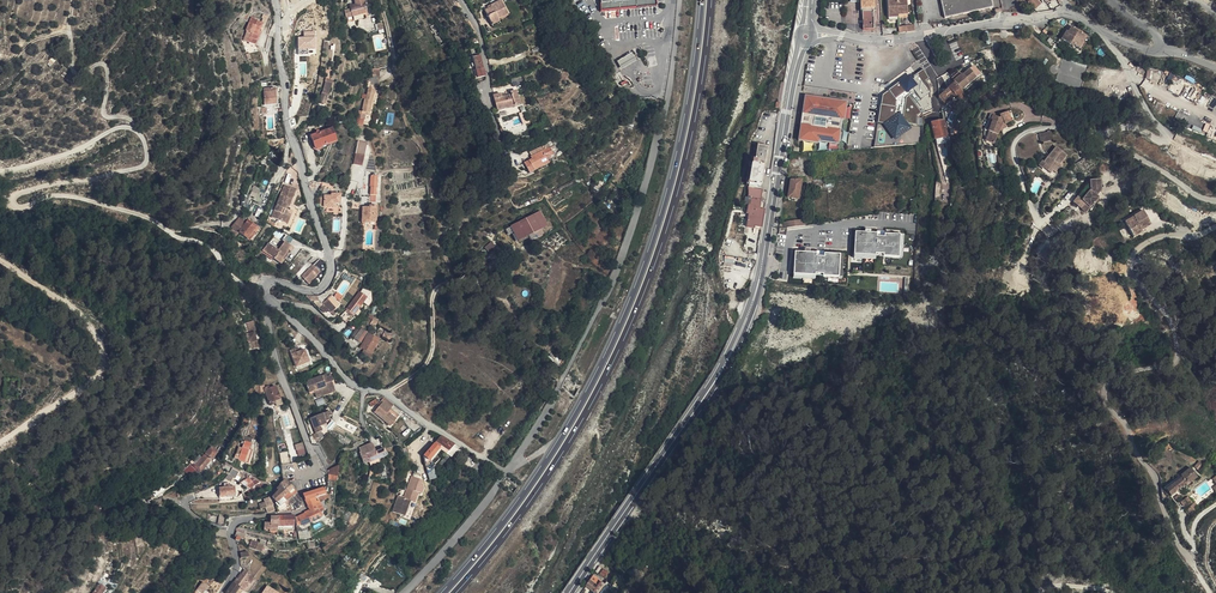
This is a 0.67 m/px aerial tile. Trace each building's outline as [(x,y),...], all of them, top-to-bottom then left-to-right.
[(363,21),(362,17),(366,16),(362,0),(352,0),(354,7),(352,8),(353,11),(349,12),(344,13),(347,25),(363,21)] [(496,21),(495,19),(506,13),(500,0),(498,0),(488,5),(489,7),(481,10),(487,25),(496,21)] [(601,8),(656,4),(656,0),(601,0),(601,8)] [(842,5),(854,7),(856,33),(866,33),(865,0),(843,0),(842,5)] [(983,0),(933,0),(937,23),(986,13),(983,0)] [(900,3),(891,3),(891,5),(881,5),(881,22),(892,22),(892,20),(900,20),(900,3)] [(1023,9),(1030,16),(1032,14),(1031,13),(1033,11),(1026,4),(1023,6),(1025,8),(1023,9)] [(257,33),(260,25),(256,23),(256,21),(251,18),(244,31),(246,32),(241,41),(252,47),(259,34),(257,33)] [(316,50),(315,30),(304,31),(304,36),(298,36),(299,50),(316,50)] [(1059,36),(1057,39),(1054,45),(1065,52),(1065,50),(1070,53),(1071,54),(1079,41),(1064,32),(1061,37),(1059,36)] [(1081,43),(1079,41),(1071,54),(1073,55),(1081,43)] [(635,60),(631,52),(621,58),(617,61),(622,68),(626,66),(635,60)] [(479,57),(472,59),(475,72),(482,70),(479,57)] [(482,70),(475,72),(473,73),(476,80),(484,77),(482,70)] [(558,86),(561,78),(556,76),(553,84),(558,86)] [(955,80),(947,87),(948,88),(955,95),(963,86),(960,82),(958,83),(955,80)] [(327,85),(320,84),(316,105),(322,106),(324,97),(324,98),(327,85)] [(954,106),(960,100),(955,95),(948,88),(942,93),(949,100),(954,106)] [(259,105),(266,105),(271,105),(271,89),(259,89),(259,105)] [(360,113),(364,115),(367,115),(372,92),(366,91),(365,99),(364,104),(362,104),(360,113)] [(939,109),(949,100),(942,93),(932,102),(939,109)] [(849,100),(804,94),(796,139),(842,141),(849,100)] [(501,99),(493,101),(496,112),(519,106),(516,95),(510,97),(501,99)] [(992,123),(986,138),(982,147),(991,150),(996,136),(997,134),(999,132),(999,131),(1002,130),(1008,128),(1005,118),(996,122),(997,124),(996,125),(992,123)] [(992,123),(986,121),(980,135),(986,138),(992,123)] [(509,139),(527,132),(524,126),(505,134),(507,138),(509,139)] [(924,130),(927,144),(936,142),(939,142),(936,127),(924,130)] [(335,144),(331,132),(318,136),(317,133),(314,134),(315,136),(309,138),(312,150),(313,151),(315,152),(316,152),(318,152),(318,151),(320,149),(335,144)] [(1039,137),(1030,139),(1032,147),(1044,145),(1043,134),(1038,135),(1039,137)] [(355,143),(353,157),(362,158),(363,144),(355,143)] [(531,154),(544,149),(542,145),(530,151),(531,154)] [(528,162),(527,160),(522,162),(527,173),(547,163),(545,158),(552,155),(548,147),(541,150),(529,156),(530,158),(531,160),(528,162)] [(739,192),(749,194),(749,192),(747,191),(747,190),(752,191),(753,182),(758,152),(751,151),(742,169),(739,192)] [(1038,166),(1035,169),(1042,176),(1044,173),(1049,177),(1055,170),(1053,168),(1059,161),(1049,151),(1042,158),(1037,164),(1038,166)] [(1033,171),(1035,169),(1038,166),(1037,164),(1042,158),(1040,156),(1030,167),(1033,171)] [(362,158),(353,157),(351,166),(360,168),(362,158)] [(782,183),(779,202),(790,204),(792,188),(787,187),(787,184),(782,183)] [(1080,183),(1080,185),(1080,195),(1072,204),(1076,208),(1071,213),(1076,217),(1088,203),(1085,200),(1090,194),(1090,183),(1080,183)] [(1080,195),(1080,185),(1062,205),(1071,213),(1076,208),(1072,204),(1080,195)] [(271,217),(284,223),(289,211),(287,210),(285,209),(286,207),(288,208),(295,191),(284,186),(271,217)] [(251,203),(259,207),(263,193),(256,190),(251,203)] [(752,235),(755,215),(751,214),(754,194),(749,194),(739,192),(739,201),(738,201),(735,221),(739,222),(737,232),(752,235)] [(322,210),(333,210),(333,207),(337,207),(338,194),(330,194),(330,196),(323,196),(322,210)] [(253,215),(257,207),(252,205),(248,212),(253,215)] [(290,212),(285,224),(290,227),(298,210),(292,207),(290,212)] [(375,223),(375,208),(368,208),(368,209),(362,209),(362,224),(367,225),(367,223),(375,223)] [(518,240),(548,225),(541,210),(506,227),(509,234),(514,231),(518,240)] [(1143,230),(1134,217),(1116,229),(1126,243),(1135,238),(1134,236),(1143,230)] [(234,227),(231,230),(241,238),(244,235),(247,232),(250,227),(248,225),(249,224),(246,222),(243,226),(238,222),(236,225),(234,227)] [(244,235),(241,238),(245,241),(252,232),(254,234),(257,229),(251,225),(250,227),(247,232),(244,235)] [(795,225),(774,228),(775,233),(796,230),(795,225)] [(252,232),(245,241),(247,243),(254,234),(252,232)] [(903,257),(904,233),(855,232),(854,258),(876,259),(876,254),(884,254),(884,256),(903,257)] [(492,241),(485,246),(488,250),(495,245),(492,241)] [(260,253),(277,266),(290,248),(283,243),(277,250),(275,253),(273,251),(266,246),(260,253)] [(290,248),(277,266),(279,267),(282,263),(282,262),(287,255),(292,250),(290,248)] [(843,276),(844,253),(795,251),(794,278),(817,278),(817,276),(843,276)] [(724,266),(734,267),(734,257),(725,256),(724,266)] [(297,282),(300,280),(307,287),(314,279),(314,278),(318,274),(308,264),(293,278),(297,282)] [(361,290),(358,295),(365,299),(365,298),(370,301),(369,293),(361,290)] [(352,301),(344,312),(351,317),(362,304),(366,307),(371,302),(370,301),(365,298),(365,299),(358,295),(352,301)] [(790,306),(791,299),(777,297),(763,296),(759,295),(758,301),(773,304),(790,306)] [(337,306),(328,296),(319,305),(320,307),(318,310),(322,314),(325,311),(329,314),(337,306)] [(865,306),(858,305),(855,327),(862,328),(865,306)] [(895,311),(875,308),(874,316),(894,318),(895,311)] [(351,317),(344,312),(343,313),(337,319),(343,325),(351,317)] [(247,354),(257,351),(255,344),(258,343),(257,338),(253,339),(252,336),(254,336),(251,325),(240,328),(247,354)] [(348,338),(349,339),(355,343),(362,333),(356,328),(355,328),(348,338)] [(361,352),(359,355),(368,360),(377,341),(376,340),(380,332),(377,330),(372,338),(366,335),(358,351),(361,352)] [(379,340),(381,340),(389,344),(392,337),(386,335),(387,333),(383,331),(379,340)] [(299,353),(298,350),(289,353),(296,371),(311,366),(306,351),(301,353),(299,353)] [(333,394),(335,394),(332,384),(334,384),(333,379),(329,380),(323,382),(323,379),(306,383),(309,393),(314,392),(316,399),(333,394)] [(264,392),(263,393),(269,410),(275,408),(274,405),(279,403),(274,391),(269,393),(268,391),(264,392)] [(389,409),(394,404),(383,397),(377,404),(378,405),(380,403),(381,404),(382,403),(389,409)] [(386,413),(389,409),(382,403),(381,404),(380,403),(378,405),(379,406),(374,413),(381,419),(386,413)] [(396,421),(386,413),(381,419),(391,426),(396,421)] [(327,419),(329,418),(327,414),(308,420),(314,435),(319,433),(318,429),(324,427),(323,424),(328,422),(327,419)] [(335,426),(331,422),(326,428),(325,428),(327,435),(335,426)] [(453,445),(439,437),(437,441),(428,454),(428,456),(428,457),(429,458),(432,460),(435,455),(439,449),(436,448),(438,444),(449,451),(453,445)] [(240,450),(236,461),(247,465),(252,448),(251,447),(252,442),(244,439),(242,444),(244,444),(242,450),(240,450)] [(329,445),(342,450),(344,445),(331,440),(329,445)] [(303,442),(296,443),(298,455),(306,453),(303,442)] [(447,455),(449,451),(438,444),(436,448),(439,449),(447,455)] [(365,457),(374,454),(370,445),(360,449),(357,451),(359,458),(365,457)] [(457,448),(453,445),(449,451),(447,455),(451,458),(454,453),(457,448)] [(465,453),(457,448),(454,453),(462,458),(465,453)] [(384,451),(378,453),(374,454),(365,457),(359,458),(361,465),(368,463),(377,460),(379,460),(386,458),(384,451)] [(183,475),(188,480),(194,474),(196,476),(198,473),(200,476),(218,457),(212,452),(205,459),(206,459),(195,471),(191,467),(183,475)] [(193,465),(201,456),(200,454),(191,463),(193,465)] [(287,465),(285,454),(278,457),(280,467),(287,465)] [(1198,462),(1200,460),(1193,454),(1191,457),(1193,458),(1198,462)] [(435,455),(432,460),(439,465),(442,460),(435,455)] [(1187,461),(1179,466),(1179,467),(1184,474),(1192,469),(1187,461)] [(430,479),(437,477),(435,465),(428,466),(430,479)] [(1181,478),(1185,475),(1184,474),(1179,467),(1158,480),(1163,488),(1169,484),(1169,482),(1173,480),(1173,481),(1179,477),(1181,478)] [(334,481),(335,469),(325,475),(324,475),(324,481),(334,481)] [(239,475),(232,471),(228,479),(234,483),(239,475)] [(170,479),(173,483),(179,478),(176,474),(170,479)] [(167,487),(173,483),(170,479),(164,483),(167,487)] [(238,487),(248,494),(251,489),(243,479),(238,487)] [(276,493),(273,496),(270,499),(276,507),(273,509),(276,516),(282,513),(288,510),(293,506),(293,504),(290,501),(295,497),(284,484),(282,484),(277,488),(277,489),(279,491),(276,493)] [(324,495),(324,488),(301,497),(304,503),(311,500),(324,495)] [(163,494),(159,491),(153,496),(156,500),(163,494)] [(238,493),(233,493),(227,493),(222,492),(221,503),(237,504),(238,493)] [(1182,492),(1176,496),(1178,501),(1176,502),(1178,506),(1187,500),(1182,492)] [(408,501),(397,495),(389,510),(401,516),(408,501)] [(265,505),(268,503),(266,500),(261,503),(262,506),(260,506),(262,511),(266,509),(265,505)] [(304,503),(307,512),(308,514),(302,517),(303,517),(296,521),(299,528),(310,523),(319,519),(317,515),(316,516),(312,508),(313,507),(311,500),(304,503)] [(288,510),(290,515),(296,512),(295,510),(296,509),(293,506),(288,510)] [(350,517),(346,515),(342,522),(345,525),(350,517)] [(277,519),(268,519),(268,526),(263,526),(263,534),(270,535),(277,535),(277,530),(277,519)] [(277,530),(292,529),(292,519),(277,519),(277,530)] [(298,531),(299,539),(310,538),(309,530),(298,531)] [(250,544),(249,551),(249,552),(252,553),(260,555),(262,547),(250,544)] [(235,582),(234,583),(232,585),(240,592),(245,586),(246,587),(251,581),(247,578),(247,577),(243,574),(236,583),(235,582)] [(597,588),(589,583),(582,592),(594,592),(597,588)] [(208,589),(201,584),(195,592),(205,592),(208,589)]
